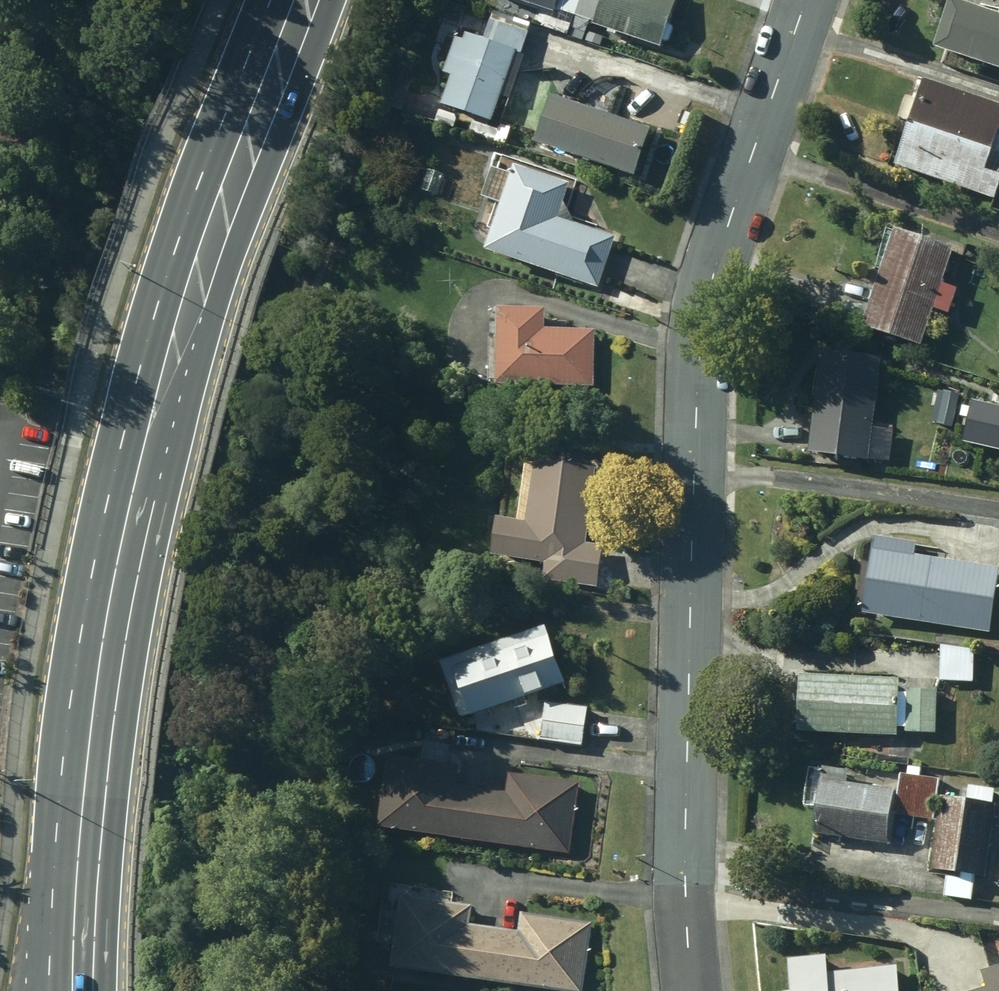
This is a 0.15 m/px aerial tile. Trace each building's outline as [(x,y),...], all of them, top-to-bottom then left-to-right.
[(509,20),(537,29),(542,13),(551,15),(552,11),(572,17),(577,0),(498,0),(522,8),(520,14),(512,12),(509,20)] [(566,38),(598,49),(601,40),(583,34),(585,28),(658,51),(674,0),(577,0),(572,17),(566,38)] [(997,8),(994,18),(942,2),(927,53),(998,75),(998,9),(997,8)] [(438,76),(445,78),(429,124),(450,132),(455,118),(465,121),(461,134),(490,145),(495,131),(486,128),(497,97),(507,101),(522,58),(518,56),(525,35),(486,21),(479,41),(463,35),(461,42),(451,38),(438,76)] [(390,78),(379,107),(398,114),(408,85),(390,78)] [(889,169),(990,201),(998,178),(995,177),(998,165),(998,154),(997,154),(998,146),(998,109),(918,83),(912,102),(903,99),(896,122),(903,125),(889,169)] [(543,99),(528,147),(630,179),(645,132),(543,99)] [(553,220),(564,189),(506,169),(477,254),(592,294),(611,241),(553,220)] [(951,292),(937,287),(947,254),(886,234),(854,333),(914,353),(927,313),(943,318),(951,292)] [(491,304),(488,381),(590,385),(592,328),(538,326),(539,305),(491,304)] [(805,449),(803,459),(864,466),(875,362),(811,356),(803,435),(789,433),(788,447),(805,449)] [(998,453),(998,410),(965,403),(957,445),(998,453)] [(540,562),(538,578),(593,586),(599,544),(581,541),(592,464),(526,455),(518,518),(486,513),(481,554),(540,562)] [(865,554),(857,617),(987,634),(995,571),(865,554)] [(542,622),(434,658),(453,714),(465,710),(466,714),(562,682),(542,622)] [(969,652),(937,648),(937,685),(970,684),(969,652)] [(894,735),(933,735),(933,693),(894,693),(894,682),(792,682),(793,739),(894,739),(894,735)] [(542,699),(536,737),(578,744),(584,706),(542,699)] [(382,754),(371,825),(475,840),(482,788),(452,783),(455,764),(382,754)] [(482,788),(475,840),(567,853),(577,782),(505,772),(502,791),(482,788)] [(926,875),(944,877),(942,900),(968,903),(971,879),(983,880),(992,807),(990,806),(992,792),(994,792),(994,788),(976,785),(975,789),(965,788),(963,804),(934,801),(937,781),(917,779),(917,776),(899,774),(899,777),(897,777),(895,793),(881,791),(882,785),(873,785),(873,790),(848,787),(849,776),(815,772),(807,837),(885,847),(888,817),(932,822),(926,875)] [(464,925),(467,904),(395,894),(385,964),(487,979),(494,929),(464,925)] [(566,990),(579,990),(589,923),(519,912),(516,932),(494,929),(487,979),(566,990)] [(786,990),(895,990),(893,970),(823,976),(822,958),(783,961),(786,990)] [(978,990),(998,990),(998,968),(978,975),(983,990),(978,990)]
